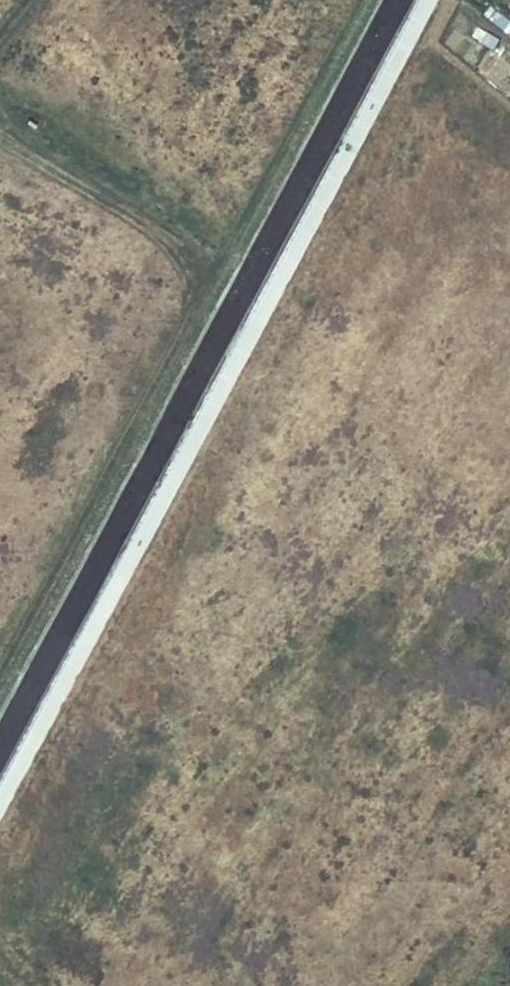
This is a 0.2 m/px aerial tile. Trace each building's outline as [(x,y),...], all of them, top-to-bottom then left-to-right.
[(483,22),(509,41),(509,23),(492,10),(483,22)]
